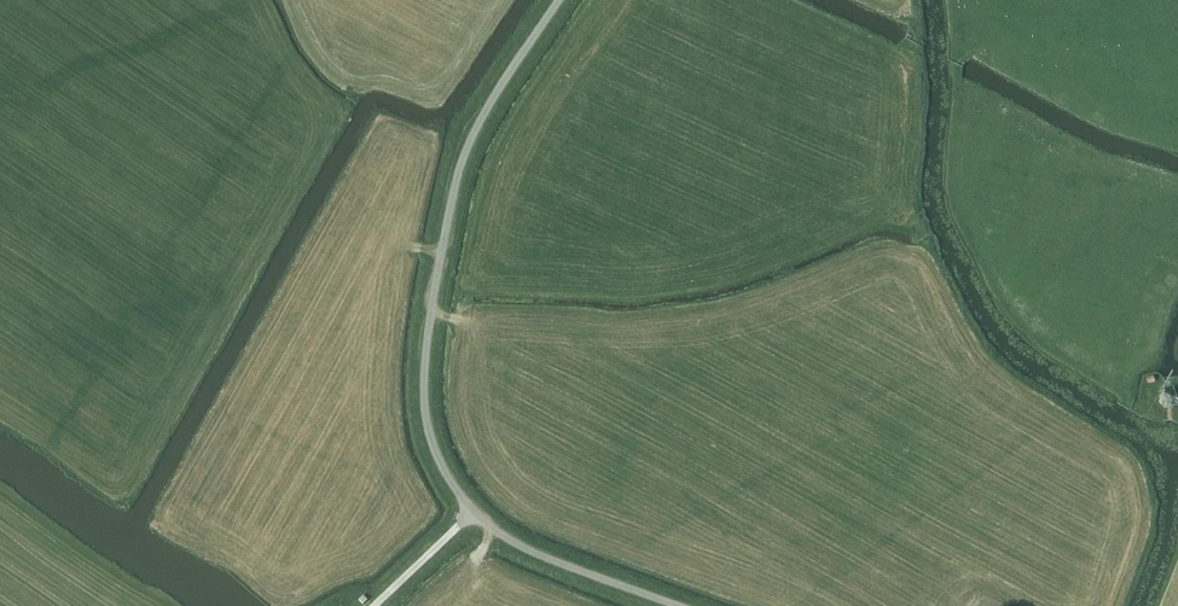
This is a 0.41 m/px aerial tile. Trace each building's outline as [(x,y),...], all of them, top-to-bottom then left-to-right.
[(1177,403),(1177,394),(1174,390),(1167,390),(1162,395),(1162,402),(1166,407),(1174,407),(1177,403)] [(358,600),(362,605),(367,600),(363,595),(358,600)]
